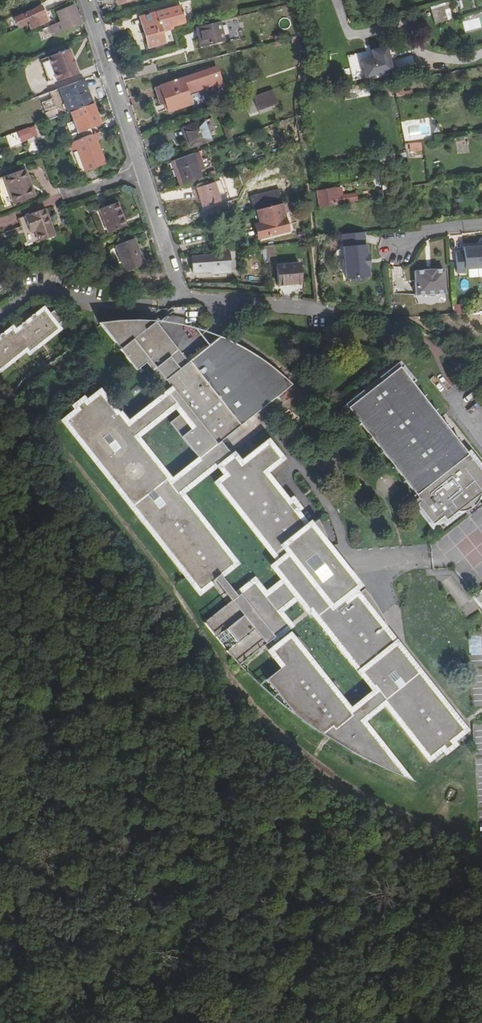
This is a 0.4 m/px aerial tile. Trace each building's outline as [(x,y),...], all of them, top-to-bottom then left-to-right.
[(430,7),(434,23),(451,19),(446,2),(430,7)] [(55,35),(81,24),(73,4),(57,11),(61,21),(55,23),(51,25),(55,35)] [(171,25),(177,24),(184,22),(183,15),(184,15),(184,11),(182,12),(180,5),(172,7),(139,16),(147,47),(165,42),(162,31),(172,28),(171,25)] [(14,18),(17,28),(27,24),(29,30),(39,26),(38,24),(47,20),(42,7),(14,18)] [(219,21),(195,27),(200,45),(223,39),(219,21)] [(387,45),(347,54),(352,79),(393,70),(387,45)] [(54,79),(76,74),(70,48),(42,55),(47,79),(53,77),(54,79)] [(132,76),(143,74),(142,67),(130,69),(132,76)] [(190,103),(188,94),(187,91),(212,84),(213,88),(224,84),(218,67),(159,85),(166,111),(190,103)] [(77,82),(57,89),(59,95),(61,102),(63,102),(68,113),(91,104),(86,89),(80,90),(77,82)] [(393,83),(386,84),(387,93),(395,91),(393,83)] [(187,91),(188,94),(209,88),(211,91),(225,87),(224,84),(213,88),(212,84),(187,91)] [(272,88),(252,96),(259,112),(279,105),(272,88)] [(68,113),(76,134),(89,129),(99,126),(91,104),(68,113)] [(184,127),(187,136),(208,129),(204,119),(184,127)] [(10,147),(37,137),(35,128),(8,137),(10,147)] [(65,138),(67,144),(91,135),(89,129),(76,134),(65,138)] [(211,140),(208,129),(187,136),(191,147),(211,140)] [(31,154),(36,152),(32,142),(27,144),(31,154)] [(421,142),(409,143),(409,152),(422,151),(421,142)] [(77,150),(85,172),(105,165),(97,143),(77,150)] [(192,153),(174,159),(182,184),(201,178),(192,153)] [(174,159),(171,160),(180,185),(182,184),(174,159)] [(14,205),(34,197),(24,171),(4,178),(14,205)] [(198,187),(205,207),(223,201),(216,181),(198,187)] [(317,192),(320,207),(335,205),(333,190),(317,192)] [(99,210),(108,233),(125,226),(117,203),(99,210)] [(286,203),(262,209),(265,223),(260,224),(263,237),(293,230),(286,203)] [(44,209),(24,216),(30,232),(34,231),(38,242),(54,236),(44,209)] [(104,234),(108,233),(99,210),(95,212),(104,234)] [(365,244),(364,232),(341,234),(346,279),(369,276),(368,267),(369,267),(368,253),(366,254),(366,244),(365,244)] [(144,264),(135,238),(115,245),(125,271),(144,264)] [(455,251),(456,272),(465,271),(465,268),(481,267),(481,244),(478,244),(479,247),(471,248),(471,245),(460,245),(460,251),(455,251)] [(275,255),(275,245),(262,247),(263,256),(275,255)] [(202,255),(192,256),(193,271),(211,270),(212,273),(230,271),(228,251),(210,254),(210,256),(211,262),(202,263),(202,257),(202,255)] [(276,265),(278,283),(300,281),(298,263),(276,265)] [(424,270),(415,272),(416,296),(424,295),(426,296),(434,295),(436,293),(444,292),(443,268),(433,269),(431,272),(427,272),(424,270)] [(453,313),(461,313),(461,304),(453,304),(453,313)] [(0,339),(2,341),(0,343),(0,364),(2,362),(4,365),(19,352),(17,350),(23,345),(27,349),(33,344),(36,346),(51,334),(49,331),(62,321),(53,310),(47,315),(42,309),(36,314),(34,313),(33,312),(31,313),(30,314),(30,315),(30,317),(32,319),(33,321),(28,326),(26,324),(24,322),(22,321),(20,321),(19,322),(19,324),(19,325),(20,326),(14,331),(11,328),(0,337),(0,339)] [(113,344),(131,327),(141,319),(135,318),(117,319),(95,323),(113,344)] [(146,362),(150,367),(172,394),(165,400),(134,425),(130,428),(117,413),(115,414),(98,393),(84,404),(81,401),(77,405),(79,408),(64,420),(81,442),(84,439),(100,459),(97,461),(137,513),(140,511),(145,517),(143,519),(172,555),(170,557),(182,573),(184,572),(196,563),(198,566),(187,575),(199,590),(233,562),(177,492),(216,462),(238,489),(289,553),(280,561),(273,566),(284,580),(265,596),(253,582),(204,622),(213,634),(222,646),(238,665),(282,628),(271,614),(295,595),(308,609),(310,608),(323,597),(329,604),(316,615),(324,626),(321,629),(355,671),(357,668),(372,686),(373,685),(380,693),(351,716),(303,655),(309,651),(296,635),(278,650),(286,660),(264,678),(296,718),(309,728),(323,737),(333,730),(346,745),(342,748),(372,764),(385,754),(363,727),(362,728),(356,722),(358,720),(383,701),(428,757),(441,746),(444,750),(451,745),(448,741),(462,730),(394,644),(394,645),(377,625),(385,619),(375,603),(364,588),(352,598),(347,591),(350,588),(344,579),(338,584),(330,574),(329,561),(327,549),(323,533),(317,519),(306,527),(261,471),(278,457),(267,443),(239,465),(220,441),(289,386),(273,371),(255,358),(236,348),(217,338),(188,361),(179,368),(169,356),(178,349),(154,320),(141,319),(131,327),(113,344),(137,369),(146,362)] [(273,371),(289,386),(291,384),(274,368),(254,354),(237,345),(219,336),(217,338),(236,348),(255,358),(273,371)] [(179,368),(188,361),(178,349),(169,356),(179,368)] [(477,504),(479,501),(480,499),(481,497),(481,494),(481,473),(400,367),(348,408),(420,502),(416,504),(432,526),(443,518),(446,521),(457,513),(461,513),(464,512),(467,511),(466,507),(472,502),(477,504)] [(84,439),(81,442),(97,461),(100,459),(84,439)] [(289,553),(238,489),(228,497),(280,561),(289,553)] [(466,507),(467,511),(469,510),(471,509),(474,507),(475,506),(477,504),(472,502),(466,507)] [(344,579),(350,588),(356,584),(327,549),(329,561),(330,574),(338,584),(344,579)] [(196,563),(184,572),(187,575),(198,566),(196,563)] [(323,597),(310,608),(316,615),(329,604),(323,597)] [(394,645),(394,644),(395,644),(391,634),(385,619),(377,625),(394,645)] [(323,737),(342,748),(346,745),(333,730),(323,737)] [(385,754),(372,764),(395,774),(398,770),(385,754)]
